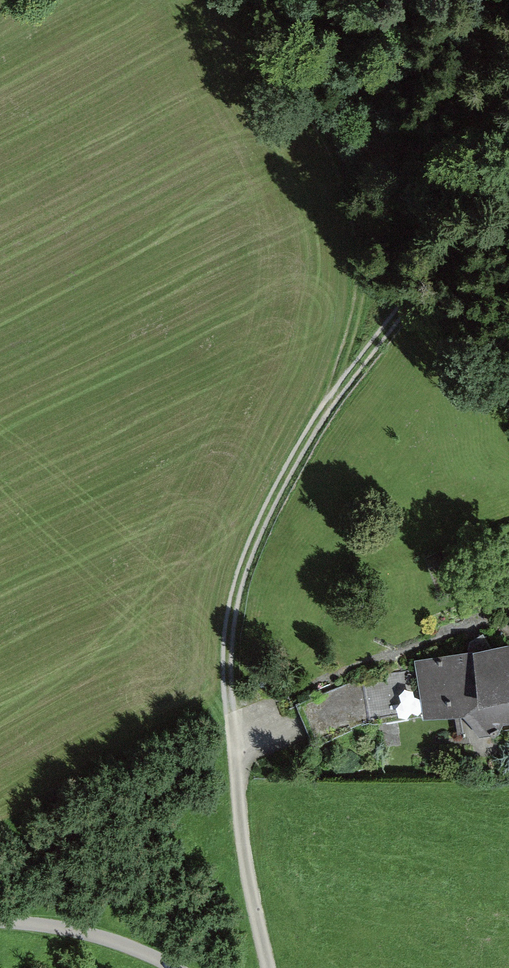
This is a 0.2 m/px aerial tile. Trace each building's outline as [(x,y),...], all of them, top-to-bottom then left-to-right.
[(414,658),(423,715),(463,710),(479,735),(498,733),(503,718),(508,718),(508,640),(414,658)]
